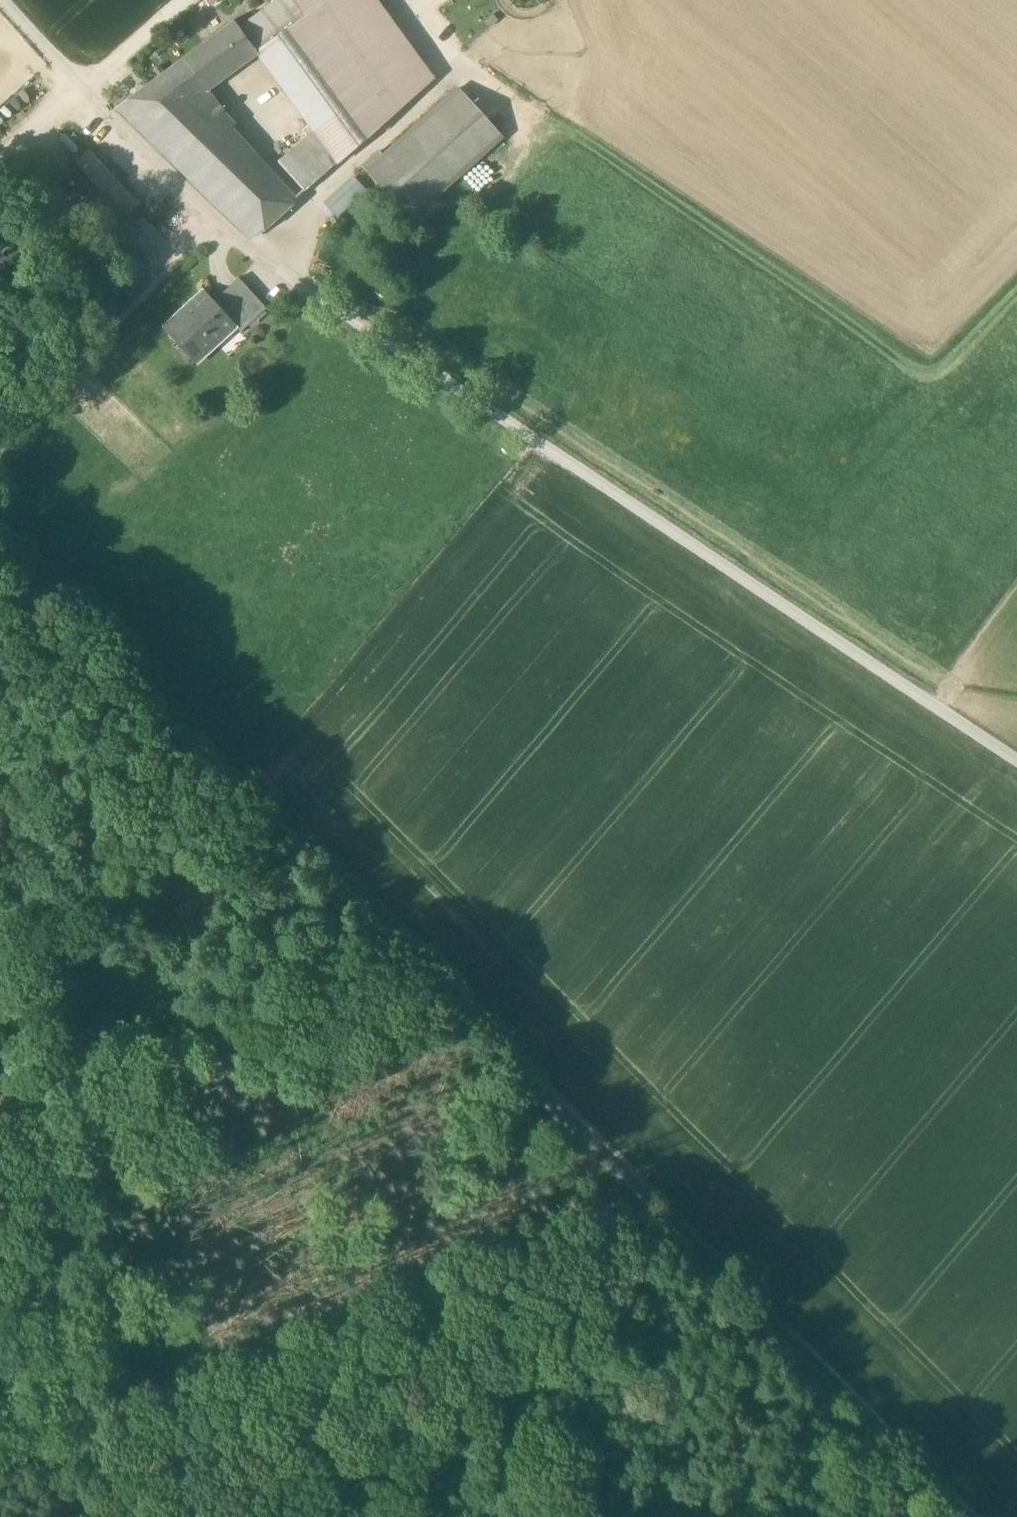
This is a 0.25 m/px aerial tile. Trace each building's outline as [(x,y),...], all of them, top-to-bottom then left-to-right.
[(292,0),(279,0),(241,30),(258,53),(304,16),(292,0)] [(258,53),(320,133),(282,161),(302,189),(430,82),(370,0),(292,0),(304,16),(258,53)] [(241,30),(234,23),(117,109),(251,240),(294,202),(218,121),(225,113),(207,90),(258,53),(241,30)] [(504,137),(457,83),(363,165),(410,218),(504,137)] [(74,161),(122,217),(136,204),(88,148),(74,161)] [(357,176),(326,201),(338,217),(369,191),(357,176)] [(204,285),(161,326),(198,366),(241,326),(246,331),(270,309),(240,277),(217,298),(204,285)]
